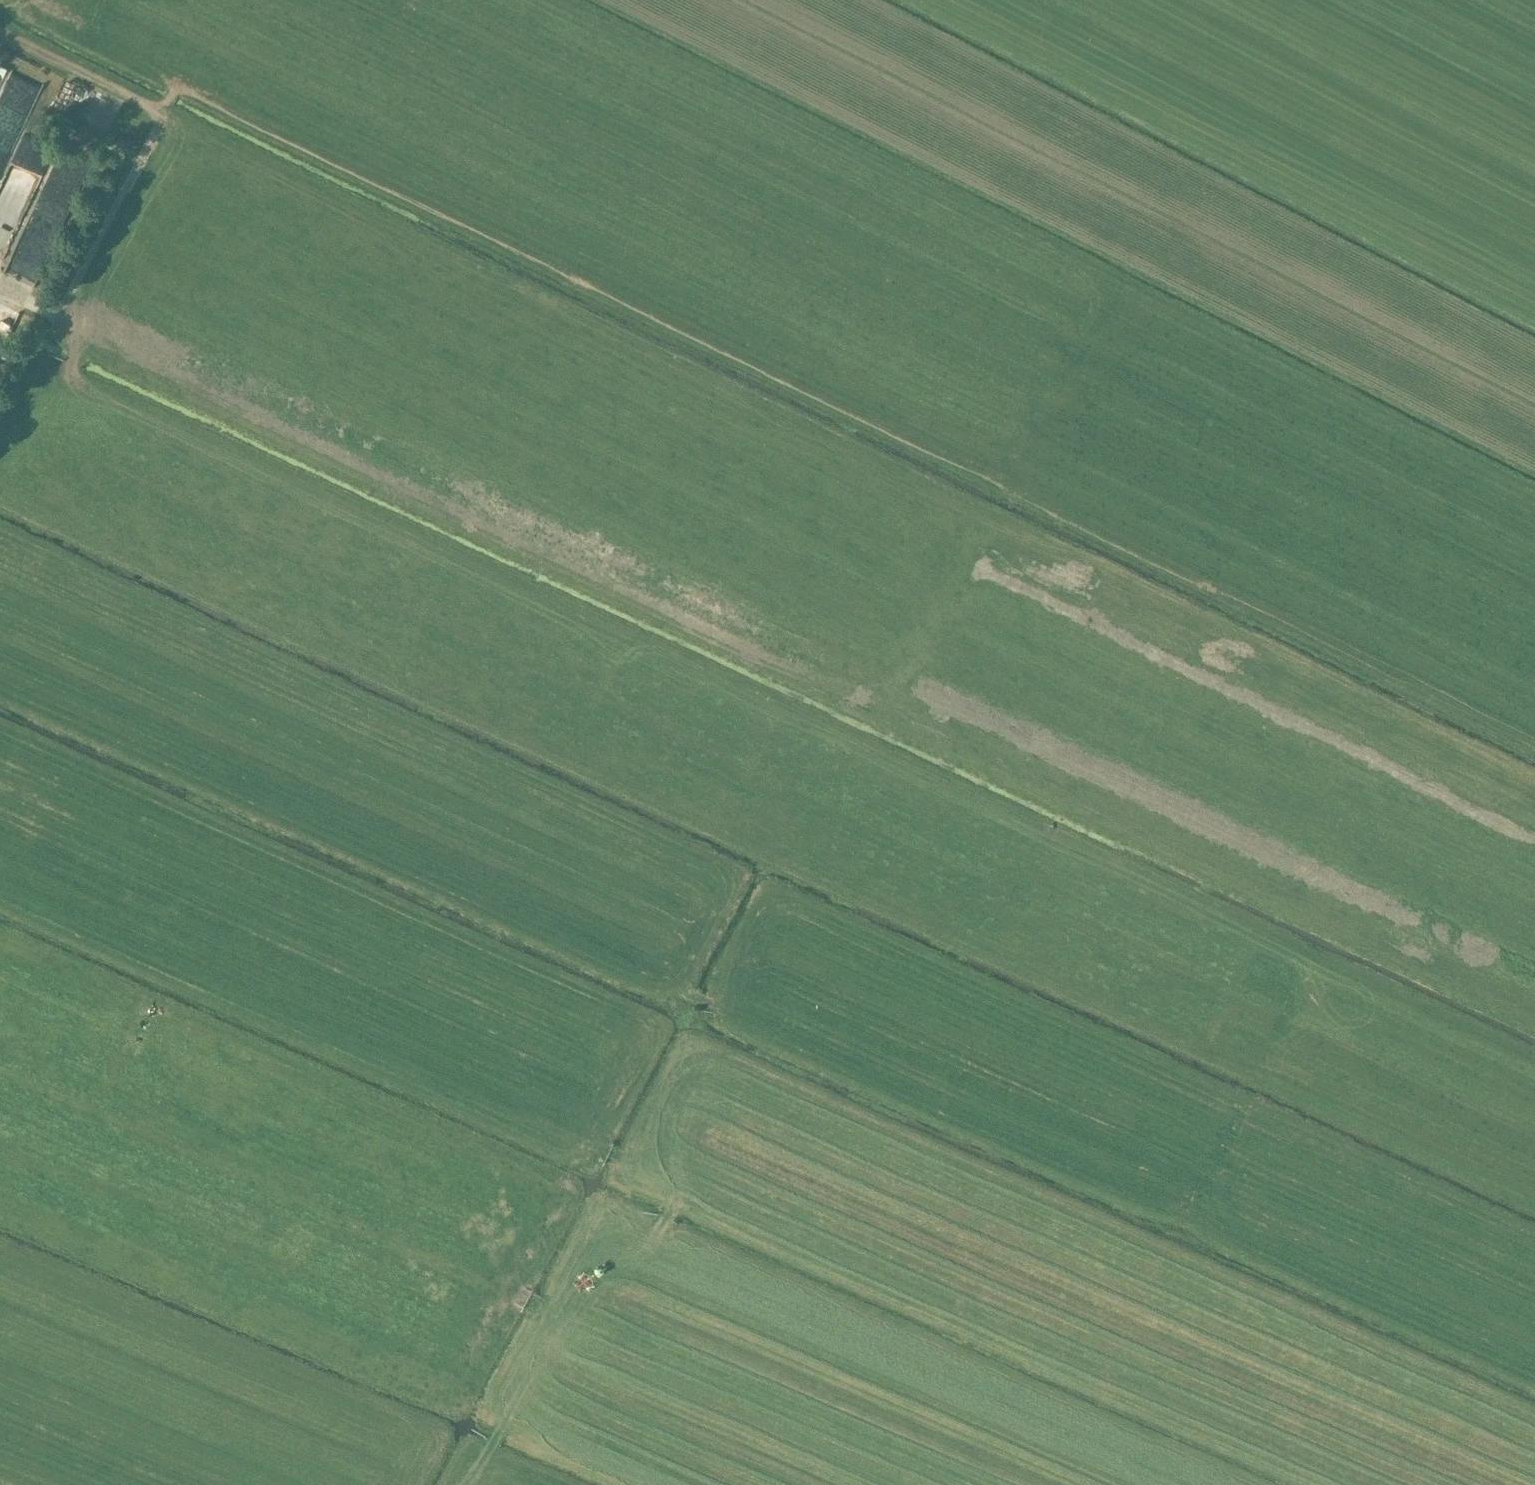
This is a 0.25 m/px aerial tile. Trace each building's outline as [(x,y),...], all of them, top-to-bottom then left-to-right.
[(41,85),(8,71),(0,90),(0,134),(3,126),(22,133),(41,85)] [(24,280),(28,270),(19,267),(23,256),(33,260),(36,253),(27,249),(29,246),(23,244),(10,275),(24,280)]
